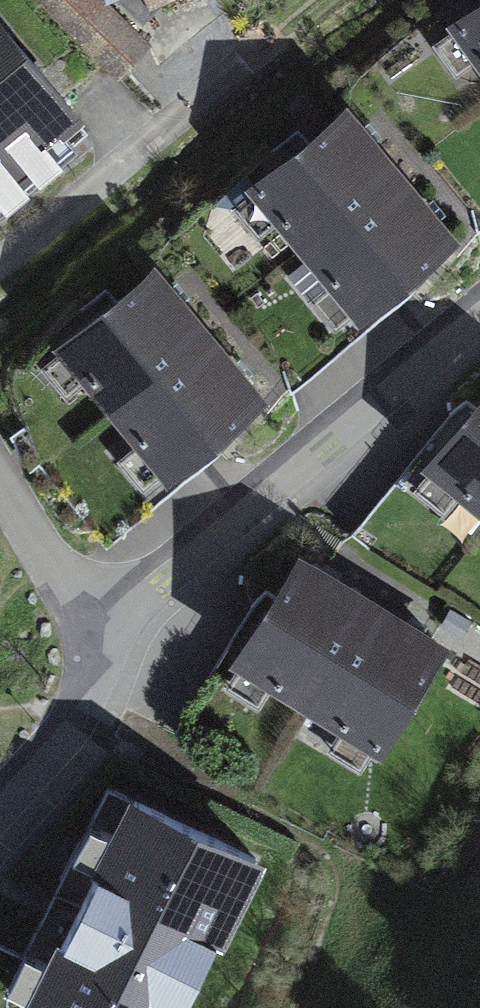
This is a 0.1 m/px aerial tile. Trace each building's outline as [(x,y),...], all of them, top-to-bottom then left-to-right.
[(100,0),(49,0),(46,3),(118,74),(146,45),(100,0)] [(458,26),(479,57),(479,10),(458,26)] [(74,114),(0,24),(0,175),(74,114)] [(449,235),(343,111),(252,187),(358,312),(449,235)] [(149,266),(41,353),(150,486),(257,399),(149,266)] [(429,458),(479,498),(479,394),(429,458)] [(442,645),(301,560),(240,662),(381,746),(442,645)] [(112,785),(9,1007),(179,1007),(252,849),(112,785)]
